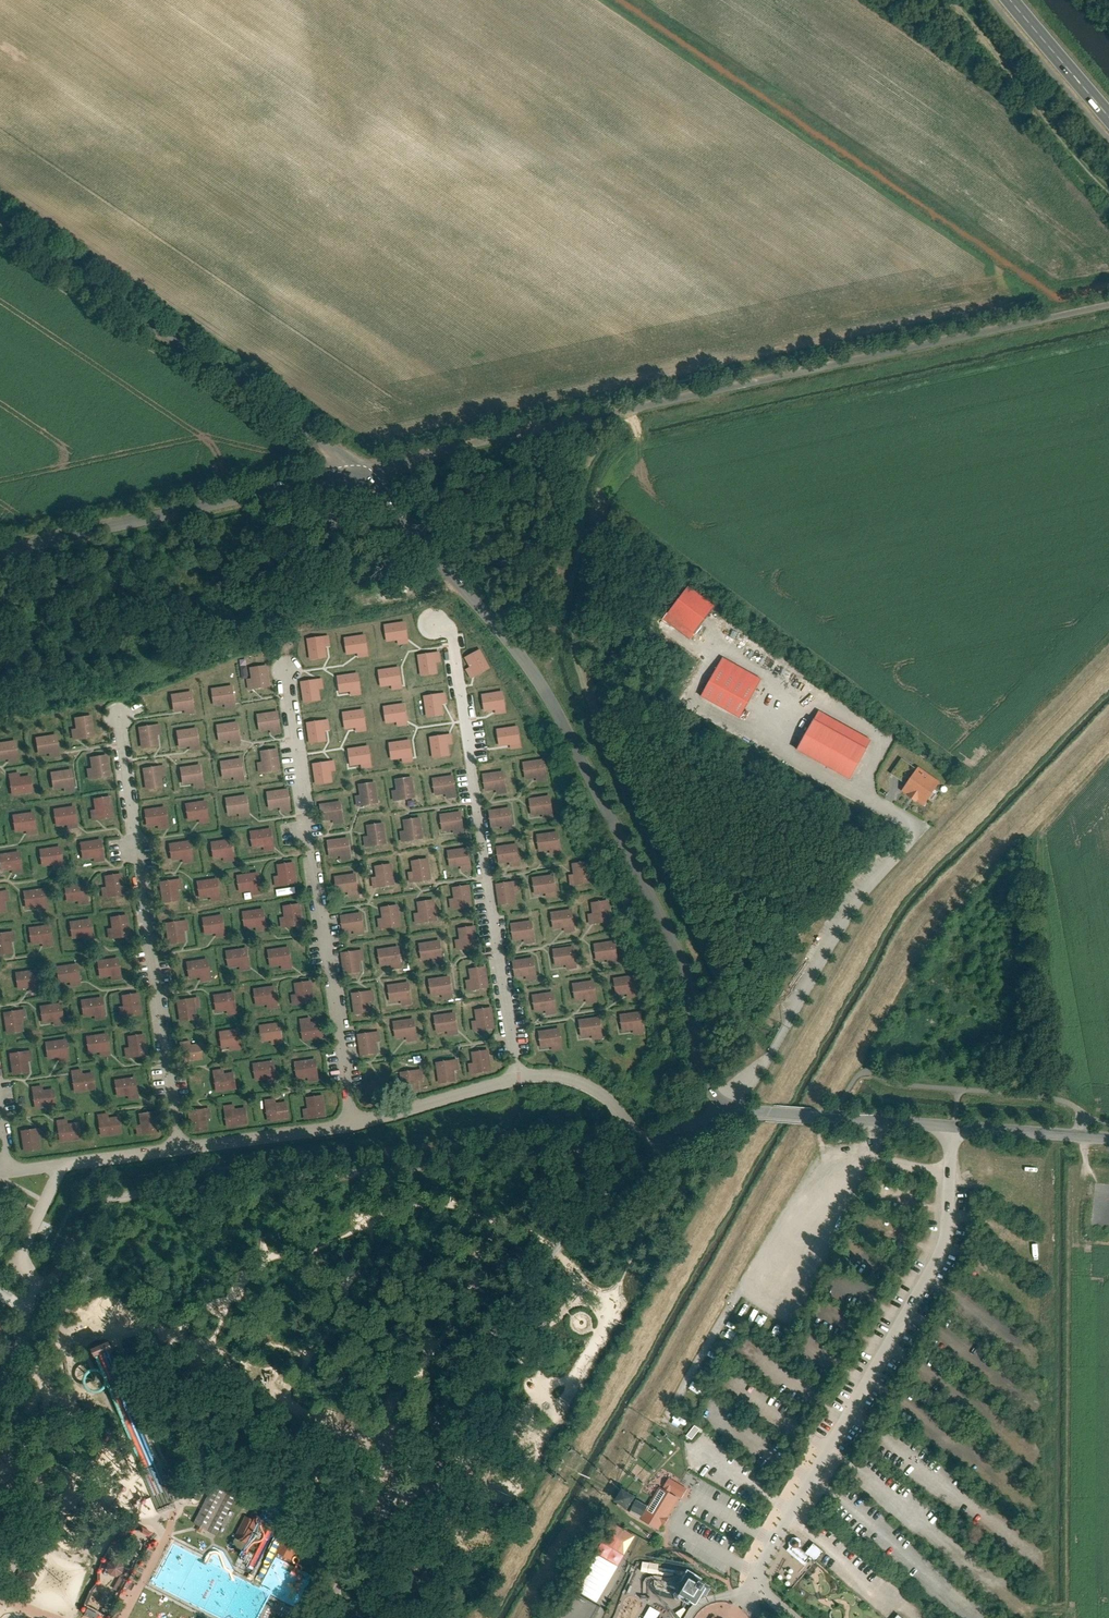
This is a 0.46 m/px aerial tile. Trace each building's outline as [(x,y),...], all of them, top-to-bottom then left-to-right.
[(716,605),(688,584),(663,619),(690,639),(716,605)] [(408,638),(385,641),(388,659),(399,658),(400,663),(411,662),(408,638)] [(368,648),(346,651),(348,669),(360,668),(360,673),(372,672),(368,648)] [(485,648),(467,655),(472,666),(468,668),(472,677),(493,669),(485,648)] [(328,649),(306,652),(309,673),(327,671),(325,660),(330,659),(328,649)] [(701,696),(740,717),(762,678),(723,656),(701,696)] [(271,687),(268,664),(250,667),(251,678),(246,679),(247,690),(271,687)] [(439,672),(417,675),(420,696),(438,694),(436,683),(441,682),(439,672)] [(403,678),(380,681),(383,699),(394,697),(395,703),(406,701),(403,678)] [(361,683),(339,686),(342,704),(353,703),(354,708),(365,707),(361,683)] [(233,685),(211,688),(213,706),(225,705),(225,710),(237,709),(233,685)] [(494,707),(491,685),(472,687),(474,698),(468,699),(470,710),(494,707)] [(325,689),(303,692),(306,713),(323,711),(322,700),(326,699),(325,689)] [(192,691),(169,694),(172,712),(183,711),(184,716),(195,714),(192,691)] [(444,709),(422,712),(425,733),(443,731),(441,720),(446,719),(444,709)] [(873,739),(819,709),(797,749),(851,779),(873,739)] [(278,710),(256,714),(259,732),(270,730),(271,736),(282,734),(278,710)] [(407,712),(385,715),(388,733),(399,731),(400,737),(411,735),(407,712)] [(505,713),(483,716),(486,734),(497,732),(498,738),(509,736),(505,713)] [(94,738),(91,715),(73,717),(74,729),(69,729),(70,741),(94,738)] [(366,716),(343,719),(346,738),(357,736),(358,742),(369,740),(366,716)] [(238,721),(216,724),(218,742),(229,740),(230,746),(242,744),(238,721)] [(137,726),(140,749),(158,746),(157,735),(162,734),(160,723),(137,726)] [(197,727),(175,730),(177,749),(189,747),(189,752),(201,751),(197,727)] [(329,727),(307,730),(310,751),(328,749),(326,737),(331,737),(329,727)] [(56,733),(34,737),(37,755),(48,753),(49,759),(60,757),(56,733)] [(0,742),(0,760),(7,759),(8,765),(19,763),(15,739),(0,742)] [(449,741),(427,744),(430,766),(448,763),(446,752),(451,751),(449,741)] [(412,743),(390,746),(393,765),(404,763),(405,768),(416,767),(412,743)] [(501,744),(478,748),(481,766),(492,764),(493,770),(504,768),(501,744)] [(281,770),(278,748),(260,750),(261,761),(255,762),(257,773),(281,770)] [(371,749),(348,752),(351,771),(362,769),(363,775),(374,773),(371,749)] [(110,776),(107,754),(88,756),(90,768),(84,768),(86,780),(110,776)] [(242,757),(219,761),(222,779),(233,777),(234,783),(245,781),(242,757)] [(333,757),(312,760),(315,782),(332,779),(331,768),(335,767),(333,757)] [(544,758),(522,762),(525,780),(536,778),(537,784),(548,782),(544,758)] [(917,768),(901,758),(891,773),(906,783),(917,768)] [(201,763),(178,767),(181,785),(192,783),(193,789),(204,787),(201,763)] [(140,768),(144,790),(162,788),(160,777),(166,776),(164,764),(140,768)] [(941,781),(919,765),(917,768),(906,783),(901,790),(924,806),(941,781)] [(72,768),(49,772),(52,790),(63,788),(64,794),(75,792),(72,768)] [(504,772),(482,776),(485,794),(496,792),(497,798),(508,796),(504,772)] [(453,775),(431,778),(434,796),(445,795),(446,800),(457,798),(453,775)] [(9,777),(12,799),(33,796),(31,779),(20,780),(19,776),(9,777)] [(416,798),(413,776),(395,778),(396,789),(390,790),(392,801),(416,798)] [(379,804),(376,782),(358,784),(359,795),(353,796),(355,807),(379,804)] [(288,788),(266,792),(269,810),(280,808),(281,814),(292,812),(288,788)] [(247,794),(225,797),(228,815),(239,814),(240,819),(251,818),(247,794)] [(550,794),(528,798),(530,816),(541,814),(542,820),(554,818),(550,794)] [(115,819),(111,797),(94,800),(96,810),(91,811),(93,822),(115,819)] [(341,801),(318,804),(321,822),(332,821),(333,826),(344,825),(341,801)] [(207,803),(185,806),(186,821),(199,820),(200,826),(209,825),(207,803)] [(511,807),(488,810),(491,828),(502,827),(503,832),(514,831),(511,807)] [(74,809),(53,811),(54,827),(67,826),(68,832),(77,831),(74,809)] [(168,809),(146,811),(148,826),(160,825),(161,831),(171,830),(168,809)] [(462,811),(439,814),(442,832),(453,830),(454,836),(465,834),(462,811)] [(34,816),(12,818),(14,834),(26,832),(27,839),(37,838),(34,816)] [(423,839),(420,817),(402,819),(404,830),(398,831),(399,842),(423,839)] [(387,845),(384,822),(366,825),(367,836),(362,837),(363,848),(387,845)] [(271,831),(249,833),(251,848),(264,847),(265,853),(274,852),(271,831)] [(559,832),(536,836),(539,853),(552,851),(553,856),(563,854),(559,832)] [(348,837),(326,840),(329,859),(340,857),(341,862),(352,861),(348,837)] [(231,841),(209,843),(211,859),(224,857),(225,864),(234,863),(231,841)] [(101,844),(80,846),(81,861),(94,860),(95,866),(104,865),(101,844)] [(189,844),(167,846),(169,862),(181,860),(182,866),(192,865),(189,844)] [(519,844),(496,847),(498,865),(510,863),(511,869),(523,868),(519,844)] [(448,852),(451,868),(461,867),(462,873),(475,871),(471,848),(448,852)] [(60,850),(38,852),(40,868),(52,866),(53,873),(63,872),(60,850)] [(0,856),(0,872),(12,871),(13,877),(23,876),(20,854),(0,856)] [(407,872),(408,882),(432,879),(430,861),(413,863),(414,871),(407,872)] [(574,876),(568,877),(570,887),(595,884),(592,862),(572,865),(574,876)] [(376,879),(371,879),(373,891),(399,887),(395,863),(375,866),(376,879)] [(300,886),(296,865),(279,868),(281,878),(276,879),(278,889),(300,886)] [(125,896),(121,875),(104,878),(106,888),(102,889),(103,899),(125,896)] [(355,875),(334,879),(337,897),(346,895),(347,899),(359,897),(355,875)] [(259,876),(237,878),(239,894),(252,892),(252,899),(262,898),(259,876)] [(557,877),(533,880),(535,896),(547,894),(547,899),(559,898),(557,877)] [(217,880),(196,882),(197,898),(210,896),(211,903),(220,902),(217,880)] [(513,883),(496,886),(499,906),(518,903),(516,894),(522,893),(520,882),(513,883)] [(179,883),(157,886),(160,907),(178,905),(176,894),(181,893),(179,883)] [(455,898),(449,898),(451,909),(474,906),(471,885),(453,888),(455,898)] [(85,887),(63,889),(65,905),(77,903),(78,910),(88,908),(85,887)] [(44,892),(22,895),(24,910),(37,909),(38,915),(47,914),(44,892)] [(421,914),(414,915),(416,926),(441,922),(437,900),(419,902),(421,914)] [(593,915),(588,915),(589,927),(613,923),(611,903),(592,905),(593,915)] [(382,919),(377,920),(379,932),(403,928),(400,905),(381,908),(382,919)] [(304,929),(300,907),(283,910),(285,920),(281,921),(282,932),(304,929)] [(575,910),(550,914),(553,931),(564,930),(565,935),(578,933),(575,910)] [(263,911),(241,913),(243,929),(256,927),(256,934),(266,933),(263,911)] [(132,937),(128,915),(111,918),(112,928),(108,929),(109,940),(132,937)] [(364,915),(342,917),(344,934),(354,932),(355,938),(366,937),(364,915)] [(223,916),(201,919),(203,934),(215,933),(216,939),(226,938),(223,916)] [(91,922),(70,924),(71,940),(84,939),(85,945),(94,944),(91,922)] [(535,922),(511,926),(515,944),(525,942),(527,949),(540,947),(535,922)] [(185,923),(163,926),(166,947),(183,945),(182,934),(186,933),(185,923)] [(48,927),(27,930),(28,945),(41,944),(42,950),(51,949),(48,927)] [(459,938),(454,938),(456,951),(479,948),(477,927),(458,929),(459,938)] [(0,938),(0,960),(11,959),(9,948),(14,947),(12,937),(0,938)] [(443,941),(417,945),(419,962),(434,960),(434,964),(446,963),(443,941)] [(618,943),(594,946),(596,963),(609,961),(610,967),(621,965),(618,943)] [(401,948),(378,950),(380,968),(392,967),(393,972),(404,971),(401,948)] [(577,948),(552,952),(554,968),(568,966),(569,972),(580,971),(577,948)] [(290,949),(268,952),(270,967),(283,966),(284,972),(293,971),(290,949)] [(248,951),(227,953),(228,968),(241,967),(242,973),(251,972),(248,951)] [(365,951),(342,954),(345,975),(362,972),(361,963),(366,962),(365,951)] [(512,961),(514,980),(527,978),(527,982),(540,980),(537,958),(512,961)] [(208,960),(186,963),(188,978),(200,977),(201,983),(211,982),(208,960)] [(117,961),(95,964),(97,979),(109,978),(110,984),(120,983),(117,961)] [(76,966),(55,969),(56,984),(69,983),(70,989),(79,988),(76,966)] [(472,981),(465,982),(466,993),(492,989),(489,967),(470,970),(472,981)] [(37,973),(15,975),(17,991),(29,989),(30,996),(40,995),(37,973)] [(454,976),(428,979),(430,996),(444,995),(445,1001),(457,1000),(454,976)] [(638,978),(614,981),(616,998),(628,996),(628,1000),(641,998),(638,978)] [(596,981),(571,984),(574,1003),(588,1001),(588,1005),(599,1004),(596,981)] [(411,983),(388,986),(390,1003),(402,1002),(403,1008),(414,1006),(411,983)] [(316,1006),(313,984),(296,987),(297,997),(293,998),(294,1009),(316,1006)] [(275,988),(253,990),(255,1006),(267,1005),(268,1011),(278,1010),(275,988)] [(376,990),(350,994),(354,1017),(374,1014),(372,1002),(378,1001),(376,990)] [(557,993),(532,997),(534,1015),(547,1013),(548,1018),(560,1016),(557,993)] [(235,995),(213,997),(215,1013),(228,1011),(229,1018),(238,1016),(235,995)] [(143,1020),(139,999),(122,1001),(124,1012),(119,1013),(121,1023),(143,1020)] [(199,999),(177,1002),(180,1023),(198,1021),(196,1010),(201,1009),(199,999)] [(103,1001),(81,1003),(83,1019),(95,1017),(96,1023),(106,1022),(103,1001)] [(61,1007),(39,1010),(41,1025),(53,1024),(54,1030),(64,1029),(61,1007)] [(478,1022),(471,1023),(473,1034),(477,1033),(498,1031),(495,1008),(476,1010),(478,1022)] [(643,1013),(620,1016),(622,1032),(635,1030),(637,1038),(647,1036),(643,1013)] [(23,1014),(1,1017),(4,1039),(22,1036),(20,1025),(25,1025),(23,1014)] [(457,1014),(434,1017),(437,1034),(448,1032),(448,1037),(460,1035),(457,1014)] [(604,1018),(580,1021),(582,1039),(594,1038),(594,1043),(607,1041),(604,1018)] [(300,1020),(304,1042),(325,1039),(323,1022),(312,1023),(311,1019),(300,1020)] [(417,1019),(393,1023),(395,1040),(409,1038),(409,1043),(421,1041),(417,1019)] [(281,1023),(259,1026),(261,1041),(274,1040),(275,1046),(284,1045),(281,1023)] [(562,1030),(539,1033),(541,1050),(553,1048),(554,1053),(564,1052),(562,1030)] [(240,1032),(218,1035),(220,1050),(232,1049),(233,1055),(243,1054),(240,1032)] [(381,1032),(357,1035),(360,1057),(379,1054),(378,1044),(383,1043),(381,1032)] [(148,1057),(145,1036),(128,1039),(129,1049),(125,1050),(126,1060),(148,1057)] [(107,1038),(86,1040),(87,1056),(100,1055),(101,1061),(110,1060),(107,1038)] [(66,1041),(45,1044),(46,1059),(59,1058),(60,1064),(69,1063),(66,1041)] [(177,1042),(180,1064),(202,1061),(200,1044),(188,1045),(188,1041),(177,1042)] [(474,1064),(468,1065),(470,1076),(496,1072),(493,1049),(472,1052),(474,1064)] [(31,1052),(9,1055),(12,1076),(30,1074),(28,1063),(32,1062),(31,1052)] [(461,1058),(433,1062),(437,1086),(459,1083),(457,1070),(462,1069),(461,1058)] [(317,1061),(296,1064),(297,1079),(310,1078),(311,1084),(320,1083),(317,1061)] [(275,1063),(253,1066),(255,1081),(267,1080),(268,1086),(278,1085),(275,1063)] [(213,1071),(216,1093),(238,1090),(236,1072),(224,1074),(224,1069),(213,1071)] [(425,1069),(400,1072),(404,1099),(423,1097),(421,1081),(426,1080),(425,1069)] [(71,1071),(74,1093),(96,1090),(94,1073),(82,1075),(82,1070),(71,1071)] [(138,1078),(116,1080),(118,1096),(130,1094),(131,1101),(141,1099),(138,1078)] [(389,1079),(365,1083),(368,1105),(386,1102),(384,1092),(391,1091),(389,1079)] [(31,1088),(35,1110),(56,1107),(54,1090),(43,1091),(42,1087),(31,1088)] [(328,1120),(324,1099),(307,1102),(309,1112),(305,1113),(306,1124),(328,1120)] [(266,1103),(269,1125),(291,1122),(289,1105),(277,1106),(277,1102),(266,1103)] [(224,1107),(227,1129),(249,1126),(247,1109),(235,1111),(235,1106),(224,1107)] [(159,1133),(155,1111),(138,1114),(140,1125),(135,1125),(137,1136),(159,1133)] [(207,1111),(185,1114),(188,1135),(206,1133),(204,1122),(209,1121),(207,1111)] [(97,1115),(101,1137),(122,1134),(120,1117),(109,1118),(108,1114),(97,1115)] [(57,1122),(60,1144),(82,1141),(80,1124),(68,1126),(68,1121),(57,1122)] [(43,1128),(21,1131),(24,1152),(42,1150),(40,1139),(45,1138),(43,1128)] [(104,1350),(86,1357),(89,1364),(92,1363),(96,1361),(100,1360),(103,1358),(107,1357),(104,1350)] [(112,1388),(107,1370),(94,1374),(98,1392),(112,1388)] [(239,1491),(215,1479),(193,1523),(216,1535),(239,1491)] [(649,1480),(640,1496),(638,1494),(625,1486),(617,1499),(615,1502),(629,1512),(650,1525),(670,1492),(649,1480)] [(258,1523),(244,1517),(235,1536),(249,1542),(258,1523)] [(600,1555),(618,1565),(635,1536),(617,1525),(600,1555)] [(818,1560),(824,1552),(813,1544),(806,1552),(799,1547),(800,1544),(801,1538),(798,1536),(792,1537),(789,1542),(790,1547),(788,1550),(806,1564),(810,1558),(816,1562),(818,1560)] [(296,1558),(301,1542),(288,1538),(282,1554),(296,1558)] [(102,1565),(121,1578),(111,1592),(118,1597),(136,1572),(110,1554),(102,1565)] [(579,1590),(598,1601),(618,1565),(600,1555),(579,1590)] [(646,1560),(645,1569),(684,1574),(685,1565),(646,1560)] [(661,1617),(664,1611),(653,1606),(647,1617),(664,1617),(661,1617)]
